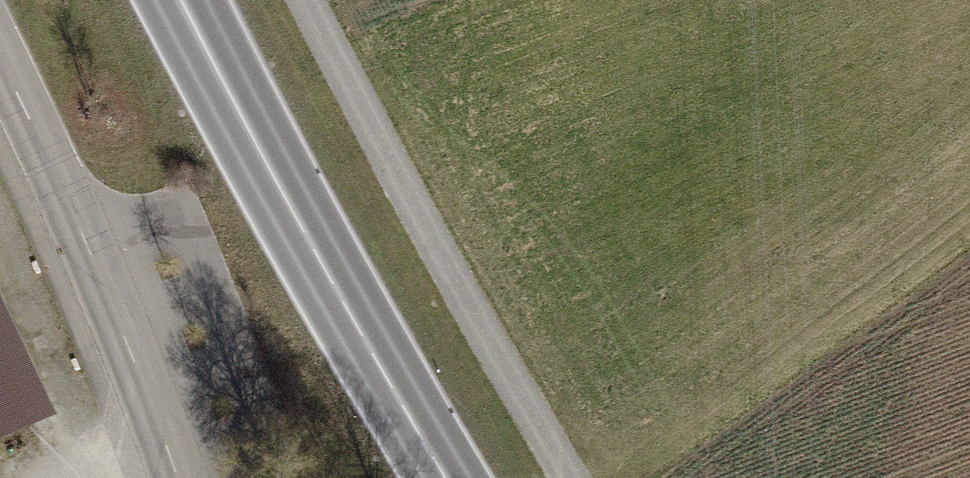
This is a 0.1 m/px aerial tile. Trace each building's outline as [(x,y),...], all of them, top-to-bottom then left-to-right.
[(0,301),(0,433),(50,409),(0,301)]
